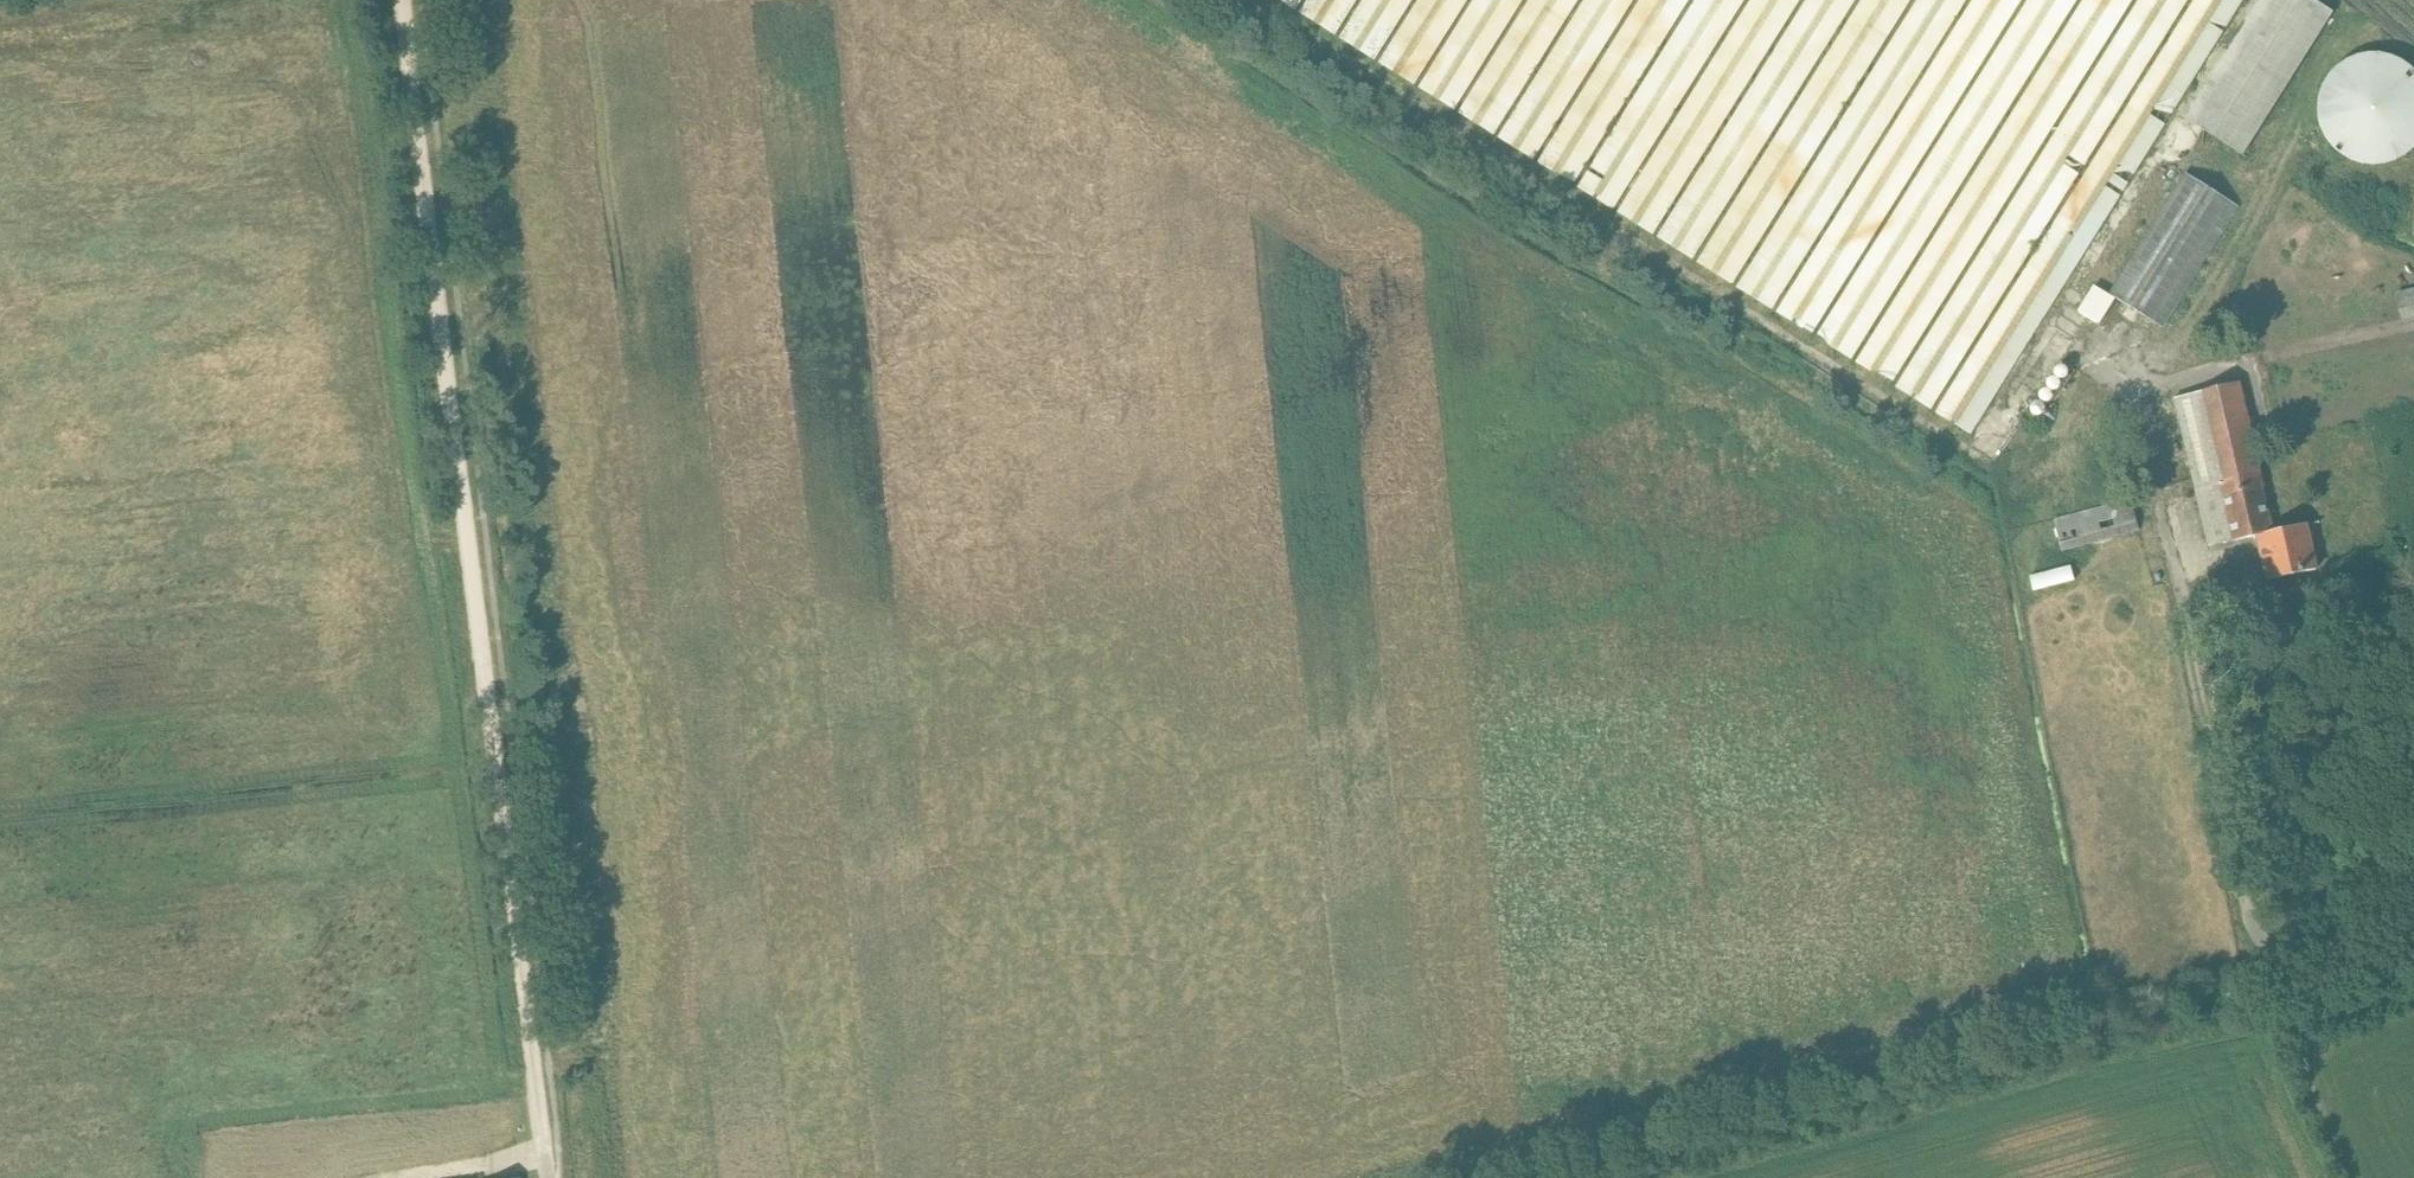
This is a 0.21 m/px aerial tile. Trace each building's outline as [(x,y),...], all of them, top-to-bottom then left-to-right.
[(1971,435),(2243,0),(1277,0),(1971,435)] [(2334,12),(2315,0),(2261,0),(2186,116),(2243,153),(2334,12)] [(2353,159),(2368,163),(2384,162),(2399,157),(2412,147),(2413,145),(2413,70),(2408,64),(2394,56),(2379,52),(2363,53),(2348,58),(2335,67),(2325,79),(2319,94),(2318,110),(2321,125),(2328,139),(2339,151),(2353,159)] [(2187,173),(2123,274),(2110,294),(2095,285),(2079,311),(2100,324),(2117,298),(2162,327),(2238,205),(2187,173)] [(2395,293),(2396,294),(2402,320),(2403,321),(2413,319),(2413,289),(2395,293)] [(2198,392),(2175,397),(2197,490),(2221,484),(2234,540),(2261,534),(2271,580),(2294,574),(2317,569),(2306,524),(2273,531),(2263,487),(2264,486),(2240,382),(2198,392)] [(2131,499),(2054,518),(2062,552),(2139,530),(2131,499)]
